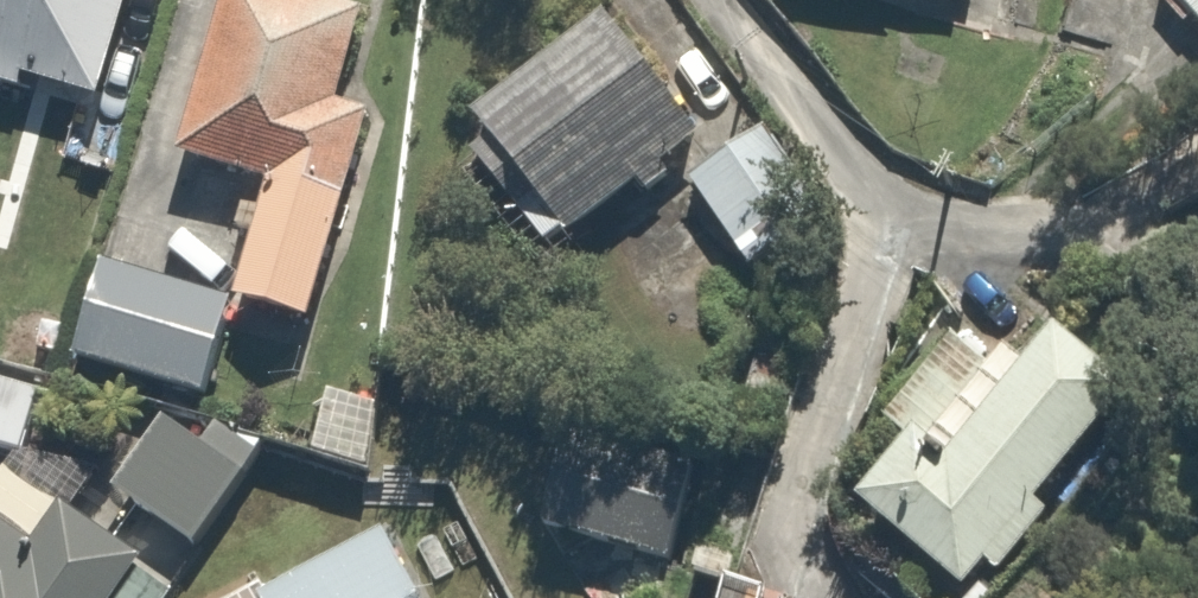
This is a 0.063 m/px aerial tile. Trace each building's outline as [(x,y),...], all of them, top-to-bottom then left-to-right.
[(123,93),(147,0),(0,0),(0,62),(123,93)] [(349,0),(239,0),(198,168),(270,185),(241,305),(240,308),(333,330),(384,122),(359,115),(385,9),(349,0)] [(1197,17),(1197,0),(1184,0),(1197,17)] [(716,140),(615,16),(481,126),(583,249),(716,140)] [(752,140),(691,184),(758,276),(819,232),(752,140)] [(241,305),(115,270),(89,363),(215,399),(241,305)] [(881,514),(982,597),(990,597),(1154,403),(1068,331),(1033,373),(1011,354),(994,374),(953,340),(890,416),(933,452),(881,514)] [(0,363),(0,438),(33,442),(42,368),(0,363)] [(246,469),(166,422),(123,496),(202,543),(246,469)] [(692,463),(568,442),(553,532),(677,553),(692,463)] [(0,512),(0,597),(123,597),(146,560),(65,512),(48,540),(0,512)] [(396,542),(261,597),(262,597),(419,597),(396,542)]
